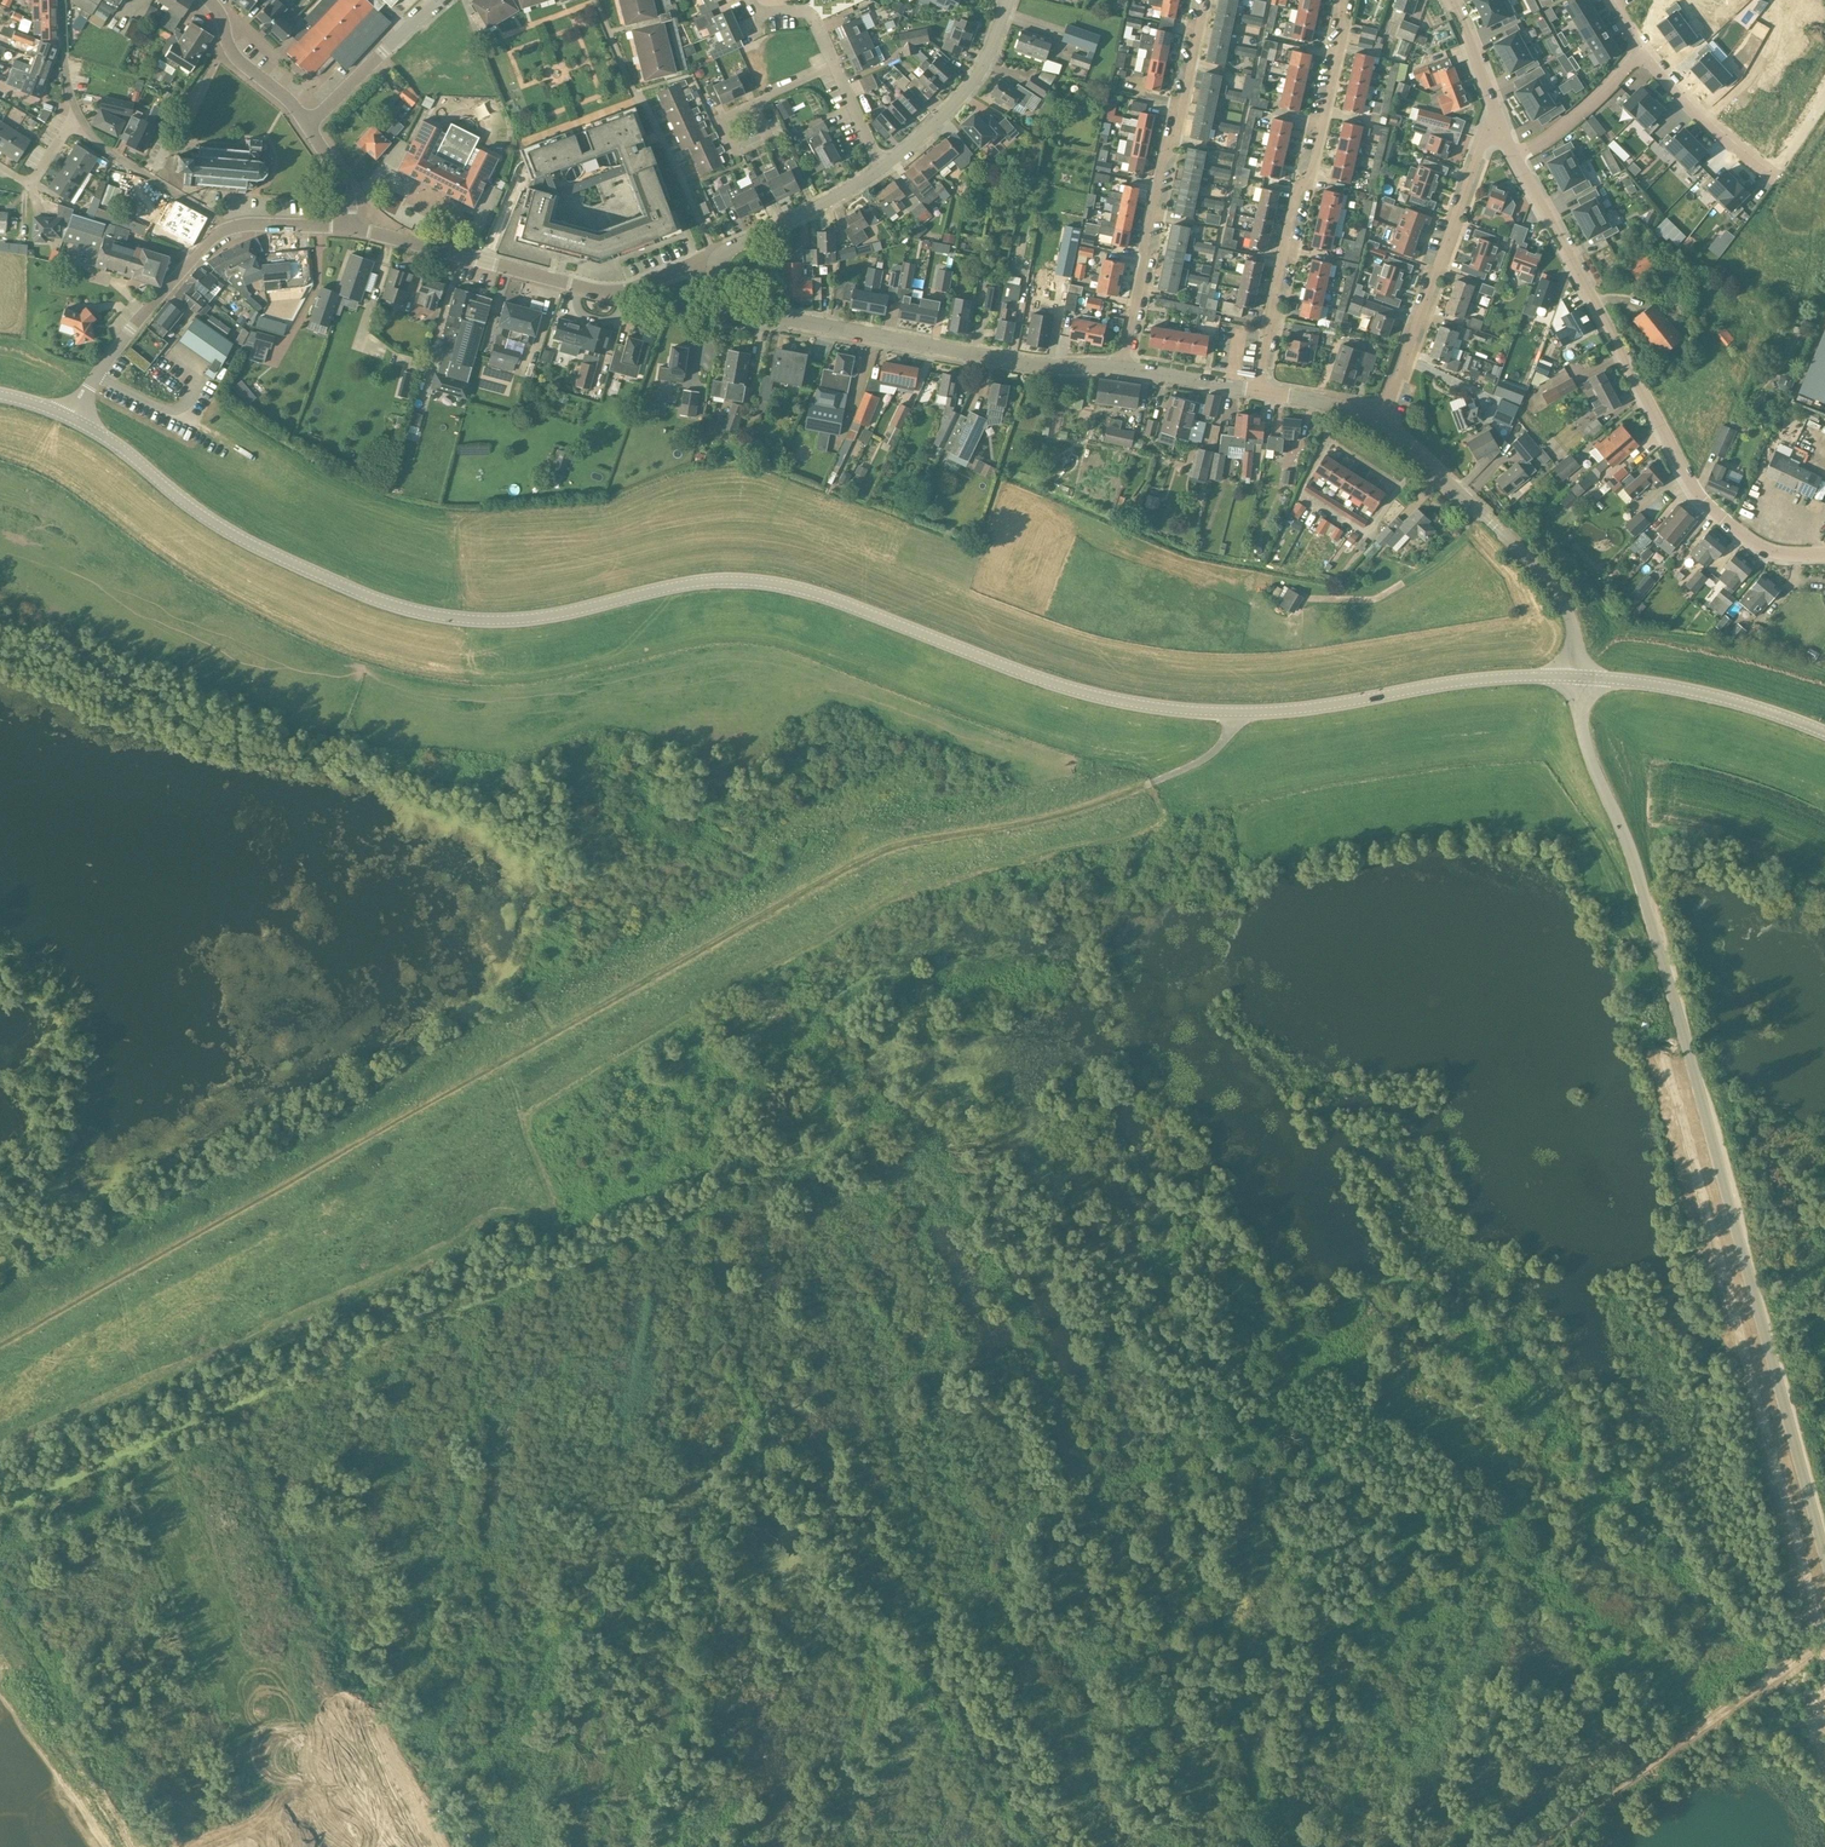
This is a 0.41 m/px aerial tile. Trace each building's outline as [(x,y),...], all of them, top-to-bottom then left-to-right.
[(56,15),(56,0),(32,0),(33,20),(41,20),(41,16),(56,15)] [(98,5),(102,0),(72,0),(71,3),(82,10),(90,15),(91,16),(98,5)] [(98,5),(113,14),(122,0),(102,0),(98,5)] [(170,9),(161,23),(163,24),(157,33),(167,40),(182,17),(192,0),(158,0),(157,1),(170,9)] [(266,0),(233,0),(248,11),(255,2),(261,7),(266,0)] [(256,17),(264,23),(264,24),(263,25),(260,28),(267,34),(269,31),(271,30),(283,41),(293,29),(297,25),(283,12),(287,8),(277,0),(266,0),(261,7),(264,8),(256,17)] [(318,76),(333,60),(340,67),(344,71),(390,22),(378,11),(368,2),(366,0),(321,0),(304,18),(308,23),(294,38),(297,41),(287,52),(295,60),(294,61),(301,68),(302,67),(311,75),(314,72),(318,76)] [(368,2),(377,10),(378,11),(386,2),(387,3),(391,7),(394,4),(398,0),(369,0),(368,2)] [(469,2),(475,13),(471,15),(483,36),(490,32),(487,28),(517,10),(521,7),(545,0),(473,0),(469,2)] [(664,14),(663,15),(665,20),(668,20),(681,71),(687,69),(670,0),(661,0),(664,14)] [(698,6),(701,14),(710,10),(718,6),(716,1),(718,0),(702,0),(704,4),(698,6)] [(1127,0),(1121,0),(1119,7),(1124,9),(1128,0),(1127,0)] [(1178,3),(1164,0),(1149,0),(1148,4),(1163,8),(1161,15),(1175,18),(1178,3)] [(1234,16),(1238,0),(1237,0),(1220,0),(1218,13),(1234,16)] [(1263,16),(1267,2),(1260,0),(1254,0),(1251,13),(1263,16)] [(1321,0),(1301,0),(1299,9),(1318,13),(1321,0)] [(1417,0),(1396,0),(1394,8),(1413,14),(1417,0)] [(1500,2),(1499,0),(1475,0),(1480,12),(1500,2)] [(1532,13),(1539,10),(1534,0),(1526,0),(1532,13)] [(1573,17),(1592,6),(1588,0),(1567,0),(1569,4),(1566,6),(1573,17)] [(1666,36),(1687,21),(1678,9),(1680,7),(1675,0),(1664,9),(1668,15),(1657,23),(1666,36)] [(1807,19),(1824,27),(1824,10),(1824,9),(1824,1),(1821,0),(1813,0),(1812,4),(1814,5),(1807,19)] [(630,24),(651,17),(647,1),(621,8),(625,25),(630,24)] [(902,13),(906,5),(898,1),(895,7),(894,9),(902,13)] [(1480,12),(1487,26),(1501,19),(1504,26),(1517,19),(1514,13),(1507,16),(1500,2),(1480,12)] [(1143,18),(1145,8),(1146,6),(1132,3),(1129,14),(1143,18)] [(1276,19),(1279,5),(1272,3),(1268,17),(1276,19)] [(842,41),(866,30),(860,17),(871,12),(868,4),(853,11),(857,18),(836,28),(842,41)] [(150,5),(144,18),(151,22),(157,9),(150,5)] [(1544,10),(1549,21),(1557,17),(1551,6),(1544,10)] [(1573,17),(1580,28),(1580,29),(1599,17),(1592,6),(1573,17)] [(701,14),(692,18),(698,31),(715,23),(719,31),(736,23),(729,9),(713,17),(710,10),(701,14)] [(1315,27),(1318,13),(1299,9),(1295,23),(1315,27)] [(1734,15),(1728,9),(1723,14),(1728,20),(1734,15)] [(23,15),(15,11),(12,17),(21,21),(23,15)] [(1231,32),(1234,16),(1218,13),(1214,28),(1231,32)] [(1262,22),(1263,18),(1242,13),(1241,18),(1262,22)] [(41,20),(33,20),(33,34),(41,34),(42,39),(57,39),(56,15),(41,16),(41,20)] [(634,42),(641,41),(661,36),(658,22),(665,20),(663,15),(651,17),(630,24),(634,42)] [(1141,29),(1143,20),(1128,17),(1126,25),(1124,37),(1131,38),(1133,27),(1141,29)] [(1272,33),(1276,19),(1268,17),(1265,31),(1272,33)] [(1580,28),(1577,30),(1585,42),(1587,40),(1606,28),(1599,17),(1580,29),(1580,28)] [(133,18),(124,35),(132,40),(141,23),(133,18)] [(1262,22),(1241,18),(1240,22),(1261,26),(1262,22)] [(977,25),(963,19),(961,23),(956,21),(951,34),(949,33),(944,48),(959,54),(962,46),(967,48),(971,37),(972,38),(977,25)] [(1404,20),(1397,35),(1413,41),(1420,26),(1404,20)] [(1696,33),(1687,21),(1666,36),(1676,49),(1687,40),(1692,46),(1703,38),(1698,31),(1696,33)] [(167,43),(158,58),(159,59),(155,65),(156,65),(149,77),(161,82),(162,80),(170,83),(174,76),(169,73),(173,67),(175,69),(178,64),(190,72),(198,60),(213,36),(191,22),(183,35),(175,29),(174,31),(167,43)] [(716,49),(710,52),(713,59),(729,52),(725,45),(726,45),(742,38),(736,23),(719,31),(723,39),(713,44),(716,49)] [(1311,42),(1315,27),(1295,23),(1292,37),(1311,42)] [(1101,35),(1068,24),(1062,41),(1089,50),(1095,52),(1101,35)] [(1503,58),(1527,45),(1520,31),(1521,31),(1517,24),(1505,31),(1508,37),(1496,44),(1497,45),(1494,47),(1499,55),(1501,53),(1503,58)] [(1372,50),(1378,29),(1363,25),(1357,47),(1367,49),(1372,50)] [(1545,35),(1551,31),(1548,25),(1541,29),(1545,35)] [(927,28),(900,33),(903,47),(917,44),(930,42),(927,28)] [(1228,48),(1231,32),(1214,28),(1211,44),(1228,48)] [(1606,28),(1587,40),(1590,45),(1585,48),(1589,55),(1594,51),(1613,40),(1606,28)] [(1059,74),(1062,64),(1046,59),(1053,39),(1023,29),(1016,51),(1045,61),(1042,70),(1059,74)] [(1155,44),(1169,47),(1172,32),(1158,29),(1157,36),(1142,33),(1140,40),(1140,41),(1149,43),(1150,42),(1154,43),(1155,44)] [(38,47),(40,41),(35,38),(15,30),(12,38),(23,42),(38,47)] [(850,59),(874,47),(866,30),(842,41),(850,59)] [(1561,40),(1566,38),(1562,31),(1557,34),(1561,40)] [(639,61),(666,55),(661,36),(641,41),(634,42),(639,61)] [(1556,58),(1557,57),(1564,54),(1554,36),(1546,40),(1556,58)] [(1569,44),(1566,38),(1561,40),(1565,47),(1569,44)] [(1140,41),(1140,40),(1134,39),(1133,46),(1139,47),(1147,49),(1148,50),(1149,43),(1140,41)] [(1261,57),(1268,59),(1270,48),(1277,50),(1279,42),(1265,39),(1261,57)] [(1402,39),(1397,52),(1405,55),(1410,42),(1402,39)] [(1594,51),(1601,63),(1620,51),(1613,40),(1594,51)] [(34,57),(53,65),(59,48),(40,41),(38,47),(23,42),(21,48),(28,50),(36,53),(34,57)] [(1701,78),(1720,60),(1710,49),(1712,47),(1706,41),(1696,51),(1701,56),(1690,66),(1701,78)] [(1166,61),(1169,47),(1155,44),(1154,43),(1150,42),(1149,43),(1148,50),(1147,49),(1145,57),(1166,61)] [(905,56),(916,54),(918,53),(918,52),(917,44),(903,47),(905,56)] [(1224,64),(1228,48),(1211,44),(1207,60),(1224,64)] [(1256,54),(1256,50),(1236,45),(1235,49),(1256,54)] [(1535,58),(1527,45),(1503,58),(1506,62),(1504,64),(1508,72),(1510,70),(1511,72),(1524,65),(1527,71),(1540,64),(1536,57),(1535,58)] [(874,47),(850,59),(857,72),(885,59),(878,46),(874,47)] [(1256,54),(1235,49),(1234,53),(1255,58),(1256,54)] [(1381,52),(1372,50),(1367,49),(1366,55),(1356,52),(1353,67),(1372,71),(1374,63),(1378,64),(1381,52)] [(923,63),(944,83),(954,72),(945,64),(950,59),(940,50),(935,55),(937,58),(932,64),(926,59),(923,63)] [(1290,65),(1309,69),(1312,54),(1293,50),(1293,51),(1287,50),(1286,55),(1292,57),(1290,65)] [(1124,68),(1126,53),(1118,51),(1115,66),(1124,68)] [(1090,69),(1093,58),(1075,52),(1071,63),(1090,69)] [(1561,64),(1568,59),(1568,58),(1565,53),(1564,54),(1557,57),(1561,64)] [(666,55),(639,61),(644,80),(670,74),(666,55)] [(1572,65),(1577,62),(1572,56),(1568,58),(1568,59),(1572,65)] [(15,60),(13,67),(28,72),(28,73),(47,81),(47,80),(53,65),(34,57),(31,66),(15,60)] [(1163,76),(1166,61),(1145,57),(1142,72),(1144,72),(1149,73),(1163,76)] [(1265,73),(1268,59),(1261,57),(1257,72),(1265,73)] [(1730,71),(1720,60),(1701,78),(1712,89),(1722,80),(1727,85),(1738,75),(1732,69),(1730,71)] [(1397,77),(1400,63),(1400,62),(1399,63),(1392,61),(1389,75),(1397,77)] [(1581,68),(1577,62),(1572,65),(1576,71),(1581,68)] [(934,93),(944,83),(923,63),(919,66),(925,72),(919,78),(916,76),(912,81),(921,91),(926,86),(934,93)] [(1399,82),(1404,83),(1408,64),(1400,63),(1397,77),(1396,81),(1399,82)] [(1305,83),(1309,69),(1290,65),(1287,79),(1305,83)] [(1441,83),(1443,87),(1460,82),(1453,65),(1432,73),(1429,65),(1413,71),(1417,79),(1422,77),(1427,88),(1441,83)] [(1525,105),(1549,90),(1541,78),(1546,74),(1541,66),(1526,75),(1531,83),(1515,93),(1520,102),(1523,101),(1525,105)] [(28,72),(13,67),(6,85),(22,90),(41,97),(47,81),(28,73),(28,72)] [(1369,85),(1372,71),(1353,67),(1350,81),(1369,85)] [(724,80),(733,99),(744,93),(737,77),(743,74),(741,70),(734,73),(736,75),(724,80)] [(1262,87),(1265,73),(1257,72),(1254,86),(1262,87)] [(862,86),(875,80),(873,73),(860,79),(862,86)] [(1160,91),(1163,76),(1149,73),(1146,88),(1160,91)] [(1201,89),(1218,92),(1226,94),(1227,90),(1228,86),(1220,84),(1222,76),(1205,73),(1201,89)] [(921,91),(912,81),(911,81),(904,74),(899,80),(906,87),(904,88),(906,91),(898,98),(912,114),(923,105),(915,96),(921,91)] [(1053,82),(1040,74),(1037,78),(1033,75),(1027,85),(1044,96),(1050,87),(1050,86),(1053,82)] [(1396,81),(1397,77),(1389,75),(1386,89),(1393,91),(1396,81)] [(1576,75),(1558,86),(1564,94),(1573,89),(1575,92),(1584,87),(1576,75)] [(141,91),(146,81),(137,79),(134,90),(141,91)] [(666,88),(657,93),(659,97),(661,101),(660,102),(659,102),(661,105),(662,108),(664,107),(684,98),(684,97),(681,92),(680,88),(683,86),(687,85),(686,82),(685,79),(680,81),(676,82),(676,83),(676,84),(666,88)] [(1302,97),(1305,83),(1287,79),(1283,92),(1302,97)] [(721,104),(733,99),(724,80),(713,86),(712,83),(705,86),(707,91),(714,88),(721,104)] [(875,80),(862,86),(865,93),(878,87),(875,80)] [(1015,88),(1001,80),(992,94),(996,96),(995,98),(996,102),(1000,104),(1003,104),(1004,102),(1013,107),(1021,113),(1024,113),(1027,108),(1026,106),(1034,94),(1018,83),(1015,88)] [(1365,99),(1369,85),(1350,81),(1347,95),(1365,99)] [(1410,85),(1404,83),(1399,82),(1395,94),(1406,98),(1410,85)] [(1460,82),(1443,87),(1446,95),(1438,98),(1444,112),(1451,109),(1452,110),(1468,104),(1460,82)] [(1259,98),(1262,87),(1254,86),(1251,100),(1249,105),(1267,109),(1269,101),(1259,98)] [(1634,118),(1653,98),(1649,95),(1651,93),(1645,86),(1643,88),(1642,87),(1631,97),(1626,92),(1616,102),(1622,108),(1623,107),(1634,118)] [(405,87),(399,94),(412,105),(418,97),(405,87)] [(1215,108),(1218,92),(1201,89),(1198,104),(1215,108)] [(1390,105),(1393,91),(1386,89),(1383,103),(1390,105)] [(1226,94),(1247,98),(1248,94),(1227,90),(1226,94)] [(1557,103),(1549,90),(1525,105),(1528,110),(1526,111),(1532,120),(1546,111),(1551,119),(1566,110),(1560,101),(1557,103)] [(1299,111),(1302,97),(1283,92),(1280,107),(1299,111)] [(684,98),(664,107),(667,115),(666,116),(668,120),(668,122),(669,122),(670,121),(690,111),(690,110),(686,102),(694,99),(691,94),(684,97),(684,98)] [(1246,103),(1247,98),(1226,94),(1225,98),(1246,103)] [(1362,113),(1365,99),(1347,95),(1343,109),(1362,113)] [(131,116),(134,104),(103,97),(101,109),(131,116)] [(902,124),(912,114),(898,98),(887,108),(902,124)] [(1657,102),(1653,98),(1634,118),(1644,128),(1644,129),(1649,135),(1659,125),(1654,120),(1664,109),(1663,108),(1665,106),(1658,100),(1657,102)] [(776,106),(780,112),(790,106),(787,100),(776,106)] [(1123,118),(1122,123),(1152,130),(1155,115),(1146,113),(1147,104),(1133,101),(1131,110),(1141,112),(1139,120),(1131,118),(1131,119),(1123,118)] [(1385,124),(1390,105),(1383,103),(1380,113),(1372,112),(1370,120),(1385,124)] [(1212,123),(1215,108),(1198,104),(1195,120),(1212,123)] [(584,132),(579,134),(574,136),(572,130),(564,133),(564,132),(519,149),(524,161),(527,169),(530,177),(526,192),(521,212),(526,213),(523,222),(518,221),(513,241),(560,253),(569,255),(578,258),(598,263),(616,256),(681,232),(673,211),(672,209),(668,211),(664,201),(668,199),(648,145),(644,147),(642,142),(640,138),(645,136),(634,106),(590,123),(582,126),(584,132)] [(690,111),(670,121),(674,129),(672,130),(675,135),(675,136),(677,135),(676,135),(697,125),(693,117),(700,113),(697,107),(690,110),(690,111)] [(1246,126),(1253,128),(1256,117),(1262,118),(1264,110),(1250,107),(1246,126)] [(891,134),(902,124),(887,108),(877,118),(871,123),(879,131),(884,126),(891,134)] [(1416,120),(1448,129),(1452,117),(1419,108),(1416,120)] [(118,136),(125,122),(101,111),(94,125),(118,136)] [(1399,126),(1402,115),(1391,113),(1389,124),(1399,126)] [(988,128),(975,114),(974,115),(973,114),(968,118),(969,120),(962,125),(981,146),(990,139),(994,145),(1006,134),(995,121),(988,128)] [(1594,116),(1587,121),(1591,127),(1598,121),(1594,116)] [(30,117),(28,121),(35,125),(37,121),(30,117)] [(127,143),(142,151),(154,126),(139,119),(137,121),(130,118),(124,131),(131,134),(127,143)] [(1271,132),(1289,137),(1293,122),(1274,118),(1271,132)] [(375,158),(404,126),(397,120),(382,136),(380,134),(380,133),(372,126),(356,143),(365,151),(366,150),(375,158)] [(407,151),(397,170),(433,187),(433,186),(438,189),(438,190),(473,208),(483,189),(482,188),(484,183),(485,184),(498,158),(479,149),(479,150),(473,147),(478,137),(451,124),(446,133),(441,131),(441,130),(422,120),(410,146),(411,146),(408,151),(407,151)] [(841,159),(831,141),(833,140),(828,132),(830,131),(824,120),(803,132),(818,159),(822,157),(827,167),(841,159)] [(1212,123),(1195,120),(1191,136),(1208,140),(1211,129),(1212,123)] [(1220,120),(1219,124),(1239,129),(1240,125),(1220,120)] [(1448,129),(1416,120),(1412,130),(1423,134),(1418,146),(1435,152),(1435,154),(1447,159),(1450,152),(1447,151),(1451,141),(1457,144),(1462,133),(1448,129)] [(1585,132),(1591,127),(1587,121),(1581,126),(1585,132)] [(15,131),(1,122),(0,123),(0,150),(2,152),(15,131)] [(697,125),(676,135),(677,135),(680,143),(679,143),(682,150),(688,146),(691,145),(696,143),(696,142),(703,139),(699,130),(706,127),(704,122),(697,125)] [(1109,135),(1111,123),(1103,122),(1100,133),(1109,135)] [(1341,136),(1360,140),(1361,133),(1369,135),(1371,128),(1363,127),(1363,126),(1344,122),(1341,136)] [(1149,144),(1152,130),(1122,123),(1122,124),(1120,130),(1136,134),(1135,141),(1134,141),(1149,144)] [(1239,129),(1219,124),(1218,128),(1238,133),(1239,129)] [(1378,145),(1385,146),(1390,127),(1375,124),(1373,134),(1380,135),(1378,145)] [(1250,142),(1253,128),(1246,126),(1243,140),(1250,142)] [(1676,159),(1695,140),(1684,129),(1674,139),(1668,134),(1658,144),(1664,150),(1665,149),(1676,159)] [(15,131),(2,152),(17,161),(30,140),(15,131)] [(691,145),(688,146),(692,154),(691,155),(692,158),(692,159),(714,148),(711,141),(718,138),(715,132),(707,135),(707,137),(703,139),(696,142),(696,143),(691,145)] [(1286,151),(1289,137),(1271,132),(1267,146),(1286,151)] [(1107,143),(1109,136),(1102,134),(1100,141),(1107,143)] [(1356,154),(1360,140),(1341,136),(1338,150),(1356,154)] [(264,150),(265,148),(266,146),(264,144),(261,144),(261,141),(249,139),(248,151),(203,147),(198,146),(197,154),(196,153),(194,153),(192,155),(192,157),(193,158),(178,157),(177,170),(184,171),(183,185),(196,186),(196,184),(237,187),(236,193),(245,193),(246,188),(252,189),(255,186),(256,180),(262,179),(266,174),(266,168),(263,163),(257,160),(258,154),(256,152),(260,152),(260,149),(264,150)] [(926,155),(939,170),(945,177),(952,171),(946,164),(953,158),(962,170),(970,163),(970,156),(973,154),(965,143),(956,150),(946,139),(926,155)] [(1134,141),(1135,141),(1127,139),(1124,154),(1131,155),(1131,156),(1146,159),(1149,144),(1134,141)] [(1233,150),(1236,141),(1229,139),(1226,147),(1233,150)] [(774,140),(768,143),(771,150),(778,147),(775,140),(774,140)] [(1247,156),(1250,142),(1243,140),(1239,154),(1247,156)] [(1608,146),(1613,152),(1619,146),(1614,140),(1608,146)] [(1699,144),(1695,140),(1676,159),(1686,170),(1686,171),(1691,177),(1701,166),(1696,161),(1706,151),(1705,150),(1707,148),(1700,142),(1699,144)] [(1572,150),(1575,149),(1571,141),(1557,148),(1561,155),(1548,162),(1549,164),(1548,165),(1552,172),(1553,171),(1556,176),(1579,163),(1572,150)] [(1393,154),(1396,144),(1389,142),(1387,152),(1393,154)] [(67,159),(88,172),(98,157),(76,144),(67,159)] [(714,148),(692,159),(693,161),(695,160),(698,168),(697,169),(700,175),(722,164),(717,155),(725,151),(721,144),(714,148)] [(1382,160),(1385,146),(1378,145),(1375,159),(1382,160)] [(1283,165),(1286,151),(1267,146),(1264,160),(1283,165)] [(1110,172),(1113,164),(1106,162),(1109,150),(1100,149),(1096,169),(1110,172)] [(1202,168),(1206,152),(1189,149),(1186,165),(1202,168)] [(752,150),(745,153),(748,160),(755,157),(752,150)] [(1353,168),(1356,154),(1338,150),(1334,164),(1353,168)] [(1233,162),(1235,154),(1220,151),(1219,159),(1233,162)] [(1131,155),(1124,154),(1116,152),(1115,160),(1130,164),(1128,171),(1142,174),(1146,159),(1131,156),(1131,155)] [(1244,167),(1247,156),(1239,154),(1235,175),(1249,178),(1251,169),(1244,167)] [(939,170),(926,155),(915,165),(906,172),(918,185),(912,190),(921,200),(934,189),(939,196),(947,189),(941,183),(934,188),(927,180),(927,179),(939,170)] [(780,175),(789,195),(801,189),(795,176),(801,173),(794,158),(787,162),(792,170),(780,175)] [(79,187),(88,172),(67,159),(58,173),(79,187)] [(1379,174),(1382,160),(1375,159),(1371,172),(1379,174)] [(1407,176),(1437,187),(1439,181),(1437,180),(1440,173),(1446,175),(1449,167),(1425,159),(1421,169),(1411,166),(1407,176)] [(1279,179),(1283,165),(1264,160),(1261,175),(1279,179)] [(1582,192),(1592,186),(1579,163),(1556,176),(1559,181),(1557,182),(1563,192),(1564,191),(1565,193),(1578,186),(1582,192)] [(1609,167),(1613,175),(1620,171),(1617,163),(1609,167)] [(1632,174),(1638,168),(1633,163),(1627,168),(1632,174)] [(1350,183),(1353,168),(1334,164),(1331,178),(1350,183)] [(1199,184),(1202,168),(1186,165),(1182,180),(1199,184)] [(1210,170),(1231,174),(1232,170),(1211,165),(1210,170)] [(776,167),(758,176),(764,190),(771,186),(778,200),(789,195),(780,175),(776,167)] [(1210,170),(1209,174),(1230,179),(1231,174),(1210,170)] [(1718,201),(1737,182),(1734,178),(1735,176),(1729,170),(1727,172),(1726,171),(1716,181),(1711,176),(1701,186),(1706,192),(1707,191),(1718,201)] [(1109,183),(1111,175),(1096,172),(1094,180),(1109,183)] [(1376,186),(1379,174),(1371,172),(1368,187),(1371,188),(1370,193),(1378,195),(1380,186),(1376,186)] [(58,173),(48,188),(73,204),(83,189),(79,187),(58,173)] [(741,188),(741,189),(743,193),(753,212),(764,207),(758,193),(764,190),(758,176),(751,179),(753,182),(743,187),(741,188)] [(1435,192),(1437,187),(1407,176),(1404,186),(1414,190),(1410,201),(1434,209),(1437,202),(1430,199),(1433,192),(1435,192)] [(889,218),(905,206),(900,200),(906,195),(895,180),(874,196),(883,207),(882,208),(889,218)] [(1196,200),(1199,184),(1182,180),(1179,196),(1196,200)] [(1749,193),(1737,182),(1718,201),(1729,212),(1728,213),(1734,219),(1744,208),(1739,203),(1749,193)] [(1633,183),(1626,187),(1630,195),(1637,191),(1633,183)] [(1512,215),(1516,204),(1511,197),(1507,195),(1508,192),(1497,188),(1498,186),(1492,184),(1487,196),(1489,197),(1483,214),(1494,217),(1496,210),(1512,215)] [(728,190),(721,193),(728,208),(734,205),(741,218),(743,217),(753,212),(743,193),(741,189),(741,188),(739,185),(728,190)] [(1108,197),(1136,203),(1140,188),(1125,185),(1123,193),(1110,191),(1109,197),(1108,197)] [(1235,187),(1233,196),(1239,198),(1241,188),(1235,187)] [(98,188),(93,197),(100,199),(103,190),(100,189),(98,188)] [(1259,203),(1276,207),(1280,191),(1263,188),(1259,203)] [(1340,208),(1341,208),(1342,201),(1346,202),(1348,196),(1344,195),(1344,194),(1325,189),(1322,204),(1340,208)] [(1597,198),(1600,196),(1596,189),(1582,196),(1586,203),(1573,210),(1574,212),(1573,213),(1577,220),(1578,219),(1581,225),(1605,212),(1597,198)] [(1400,192),(1399,199),(1408,201),(1409,193),(1400,192)] [(1394,205),(1396,199),(1385,195),(1383,201),(1394,205)] [(1203,201),(1202,201),(1196,200),(1179,196),(1176,212),(1192,216),(1195,205),(1202,206),(1203,201)] [(1244,199),(1239,198),(1233,196),(1229,211),(1235,212),(1237,205),(1242,207),(1244,199)] [(1133,217),(1136,203),(1108,197),(1107,202),(1121,205),(1119,214),(1133,217)] [(1203,201),(1225,206),(1225,202),(1203,197),(1202,201),(1203,201)] [(170,199),(157,223),(162,226),(161,227),(193,245),(208,217),(175,200),(174,202),(170,199)] [(1370,215),(1373,201),(1366,199),(1362,213),(1370,215)] [(1224,210),(1225,206),(1203,201),(1202,206),(1224,210)] [(706,202),(699,204),(704,215),(711,212),(706,202)] [(921,224),(933,215),(922,202),(911,211),(921,224)] [(68,227),(72,211),(73,209),(58,203),(57,217),(49,217),(49,220),(44,220),(44,222),(33,221),(33,237),(35,237),(35,241),(46,242),(46,237),(62,238),(62,237),(64,237),(68,227)] [(91,203),(86,214),(95,216),(98,206),(91,203)] [(1273,221),(1276,207),(1259,203),(1256,217),(1273,221)] [(1347,209),(1341,208),(1340,208),(1322,204),(1318,218),(1337,222),(1344,224),(1347,209)] [(1092,208),(1086,207),(1085,207),(1083,218),(1090,219),(1092,208)] [(863,215),(859,208),(846,216),(851,226),(845,230),(854,244),(857,245),(868,238),(863,228),(869,225),(870,226),(878,221),(872,209),(863,215)] [(1397,228),(1419,236),(1421,230),(1419,229),(1422,221),(1429,224),(1432,216),(1407,208),(1405,214),(1403,213),(1397,228)] [(1233,220),(1235,212),(1229,211),(1226,226),(1232,227),(1233,220)] [(68,227),(64,241),(81,246),(78,253),(87,256),(85,263),(94,266),(104,236),(108,223),(105,222),(73,212),(68,227)] [(114,214),(108,212),(105,222),(108,223),(111,224),(114,214)] [(1619,231),(1615,223),(1612,225),(1605,212),(1581,225),(1584,229),(1582,230),(1586,237),(1588,236),(1589,238),(1601,231),(1605,239),(1619,231)] [(1119,214),(1112,213),(1110,221),(1102,219),(1101,225),(1130,232),(1133,217),(1119,214)] [(1219,225),(1221,216),(1207,213),(1205,222),(1219,225)] [(1370,215),(1362,213),(1360,213),(1358,220),(1361,221),(1359,227),(1367,229),(1367,227),(1370,215)] [(120,216),(114,214),(111,224),(116,225),(116,226),(120,216)] [(125,218),(120,216),(116,226),(122,228),(125,218)] [(1270,236),(1273,221),(1256,217),(1253,232),(1270,236)] [(131,221),(125,218),(122,228),(127,230),(131,221)] [(1342,231),(1344,224),(1337,222),(1318,218),(1315,232),(1334,236),(1342,238),(1344,232),(1342,231)] [(1659,237),(1672,224),(1666,218),(1653,231),(1659,237)] [(727,235),(734,231),(729,219),(721,222),(727,235)] [(137,223),(131,221),(127,230),(133,232),(137,223)] [(108,223),(104,236),(111,239),(113,240),(115,233),(113,233),(116,225),(111,224),(108,223)] [(142,225),(137,223),(133,232),(139,234),(142,225)] [(1517,240),(1522,226),(1515,223),(1510,237),(1517,239),(1517,240)] [(1170,240),(1170,241),(1186,244),(1187,244),(1194,245),(1195,241),(1195,237),(1188,236),(1190,228),(1173,224),(1170,240)] [(148,227),(142,225),(139,234),(145,236),(148,227)] [(1081,228),(1066,225),(1056,274),(1071,277),(1073,269),(1081,228)] [(1127,247),(1130,232),(1101,225),(1099,234),(1114,237),(1113,244),(1127,247)] [(1232,227),(1226,226),(1221,246),(1236,249),(1238,240),(1232,239),(1235,228),(1232,227)] [(1517,240),(1517,239),(1515,243),(1519,244),(1511,265),(1522,268),(1518,278),(1531,283),(1542,254),(1536,251),(1535,254),(1525,250),(1528,243),(1524,242),(1529,228),(1522,226),(1517,240)] [(1363,243),(1367,229),(1359,227),(1356,241),(1363,243)] [(1723,227),(1709,248),(1720,256),(1734,235),(1723,227)] [(919,238),(922,235),(916,228),(908,236),(919,238)] [(1417,241),(1419,236),(1397,228),(1392,242),(1395,243),(1392,249),(1416,258),(1419,250),(1412,248),(1415,240),(1417,241)] [(1473,251),(1502,262),(1506,251),(1496,248),(1500,237),(1476,229),(1473,236),(1480,239),(1477,246),(1475,245),(1473,251)] [(1253,232),(1245,230),(1244,237),(1251,239),(1249,247),(1266,251),(1270,236),(1253,232)] [(812,249),(812,263),(812,265),(823,265),(823,263),(836,263),(836,251),(835,231),(818,232),(819,249),(812,249)] [(1341,246),(1342,238),(1334,236),(1315,232),(1312,246),(1331,250),(1332,244),(1341,246)] [(945,233),(944,240),(955,242),(956,235),(945,233)] [(1093,246),(1095,236),(1083,233),(1081,243),(1093,246)] [(94,266),(94,267),(132,278),(159,287),(169,256),(141,248),(113,240),(111,239),(104,236),(94,266)] [(263,278),(261,257),(261,258),(260,251),(262,250),(256,238),(250,240),(222,252),(207,262),(220,275),(238,292),(247,299),(251,294),(248,291),(246,285),(263,278)] [(1378,248),(1380,243),(1369,239),(1367,244),(1378,248)] [(949,253),(951,244),(932,240),(930,249),(949,253)] [(26,243),(10,241),(9,251),(25,253),(26,243)] [(855,247),(857,256),(874,251),(883,249),(881,241),(855,247)] [(1183,260),(1186,244),(1170,241),(1166,256),(1183,260)] [(1194,245),(1215,250),(1216,245),(1195,241),(1194,245)] [(1359,262),(1363,243),(1356,241),(1354,251),(1346,249),(1344,258),(1359,262)] [(857,256),(855,247),(855,246),(839,250),(842,260),(857,256)] [(1082,246),(1080,254),(1092,258),(1095,249),(1082,246)] [(1214,254),(1215,250),(1194,246),(1193,246),(1192,250),(1214,254)] [(812,263),(812,249),(801,250),(800,248),(787,260),(787,263),(783,263),(784,283),(795,282),(795,279),(801,279),(801,273),(804,273),(804,264),(812,263)] [(1231,259),(1233,251),(1219,248),(1214,268),(1220,270),(1223,257),(1231,259)] [(261,257),(263,278),(263,281),(264,280),(265,290),(304,287),(310,279),(307,250),(287,251),(269,253),(266,257),(261,257)] [(1627,263),(1639,280),(1658,266),(1646,250),(1627,263)] [(1498,272),(1502,262),(1473,251),(1471,257),(1473,258),(1470,265),(1463,263),(1461,270),(1485,279),(1489,268),(1498,272)] [(351,253),(337,293),(339,294),(359,301),(360,301),(373,261),(351,253)] [(1166,256),(1163,272),(1187,277),(1188,273),(1189,269),(1181,268),(1183,260),(1166,256)] [(1372,274),(1402,284),(1404,279),(1402,278),(1404,270),(1411,273),(1414,265),(1390,256),(1386,267),(1376,264),(1372,274)] [(1101,275),(1117,279),(1119,271),(1122,272),(1124,263),(1105,259),(1103,267),(1098,266),(1096,274),(1101,275)] [(1243,274),(1260,278),(1264,263),(1247,259),(1243,274)] [(1310,273),(1328,277),(1332,263),(1313,259),(1310,273)] [(898,286),(911,289),(916,264),(903,261),(901,272),(898,286)] [(1346,281),(1353,283),(1359,264),(1345,261),(1343,270),(1349,271),(1346,281)] [(1076,270),(1085,271),(1087,264),(1078,262),(1076,270)] [(876,268),(869,267),(866,283),(873,285),(876,268)] [(186,282),(210,301),(223,285),(217,279),(216,280),(209,273),(207,276),(197,268),(186,282)] [(402,305),(407,292),(401,289),(406,273),(392,268),(386,284),(382,298),(402,305)] [(868,311),(868,313),(875,315),(876,312),(885,314),(889,295),(879,293),(884,270),(876,268),(873,285),(872,292),(868,311)] [(953,271),(939,269),(936,288),(949,291),(953,271)] [(1052,296),(1054,270),(1042,269),(1040,295),(1052,296)] [(1085,271),(1076,270),(1074,277),(1083,279),(1085,272),(1085,271)] [(898,286),(901,272),(892,271),(889,286),(898,288),(898,286)] [(868,310),(868,311),(872,292),(855,289),(856,282),(847,281),(849,273),(839,272),(836,288),(843,290),(841,299),(852,301),(851,307),(868,310)] [(1163,272),(1160,288),(1176,292),(1178,283),(1186,285),(1187,281),(1187,277),(1163,272)] [(813,296),(812,280),(805,281),(804,273),(801,273),(801,279),(795,279),(795,282),(784,283),(784,295),(798,295),(798,300),(806,300),(806,296),(813,296)] [(1101,275),(1096,274),(1094,273),(1092,281),(1100,283),(1098,291),(1117,295),(1119,286),(1116,286),(1117,279),(1101,275)] [(1187,277),(1209,282),(1209,278),(1188,273),(1187,277)] [(1325,291),(1328,277),(1310,273),(1306,287),(1325,291)] [(1257,293),(1260,278),(1243,274),(1240,289),(1257,293)] [(1400,290),(1402,284),(1372,274),(1369,284),(1379,288),(1375,298),(1399,307),(1402,299),(1395,297),(1398,289),(1400,290)] [(1549,280),(1550,276),(1543,274),(1542,278),(1541,278),(1535,295),(1530,292),(1523,313),(1534,317),(1539,305),(1548,308),(1551,301),(1557,283),(1549,280)] [(812,280),(813,296),(813,300),(822,299),(822,277),(812,277),(812,280)] [(1201,284),(1199,291),(1203,292),(1201,303),(1200,305),(1201,306),(1206,307),(1208,298),(1210,293),(1211,287),(1212,283),(1209,282),(1187,277),(1187,281),(1201,284)] [(439,297),(443,284),(422,278),(417,292),(414,304),(423,307),(423,306),(434,309),(438,297),(439,297)] [(1001,287),(1002,281),(996,280),(995,287),(988,285),(984,309),(997,311),(1001,288),(1001,287)] [(1451,296),(1471,303),(1473,297),(1477,298),(1479,292),(1492,297),(1496,287),(1482,282),(1479,291),(1473,289),(1475,286),(1457,280),(1451,296)] [(1349,296),(1353,283),(1346,281),(1342,295),(1349,296)] [(207,304),(210,301),(186,282),(185,283),(174,296),(195,312),(196,311),(200,315),(203,317),(204,315),(211,307),(207,304)] [(1027,299),(1029,287),(1021,286),(1022,285),(1005,282),(1002,302),(1003,302),(996,338),(1012,341),(1016,322),(1012,322),(1013,319),(1011,319),(1013,309),(1010,309),(1012,300),(1018,301),(1019,297),(1027,299)] [(1069,286),(1068,293),(1078,295),(1082,295),(1084,285),(1070,283),(1070,284),(1069,286)] [(321,287),(310,320),(328,326),(339,294),(337,293),(321,287)] [(1322,305),(1325,291),(1306,287),(1303,300),(1322,305)] [(436,355),(434,362),(470,372),(471,367),(476,353),(484,324),(487,315),(487,314),(491,298),(455,288),(448,313),(448,315),(442,334),(444,335),(440,352),(445,354),(443,357),(436,355)] [(1253,308),(1257,293),(1240,289),(1237,303),(1224,301),(1221,313),(1242,317),(1244,306),(1253,308)] [(1078,295),(1068,293),(1065,310),(1076,311),(1078,295)] [(922,298),(912,296),(904,295),(903,302),(902,302),(899,317),(918,320),(920,305),(922,298)] [(1345,311),(1349,296),(1342,295),(1338,309),(1345,311)] [(1347,312),(1349,313),(1360,317),(1362,313),(1366,315),(1361,329),(1371,333),(1371,331),(1388,337),(1394,319),(1393,318),(1396,310),(1354,295),(1349,308),(1347,312)] [(256,301),(250,296),(246,301),(252,306),(256,301)] [(1093,308),(1095,298),(1088,296),(1086,306),(1093,308)] [(1474,304),(1471,303),(1451,296),(1446,312),(1463,318),(1466,311),(1471,312),(1474,304)] [(1671,324),(1692,308),(1683,296),(1663,313),(1655,303),(1633,319),(1661,355),(1683,338),(1671,324)] [(940,301),(933,299),(922,297),(922,298),(920,305),(918,320),(936,324),(939,309),(940,301)] [(531,298),(528,307),(540,310),(543,302),(531,298)] [(969,333),(973,315),(975,302),(953,298),(948,329),(969,333)] [(1095,298),(1093,308),(1100,309),(1102,299),(1095,298)] [(1171,308),(1172,301),(1158,298),(1156,305),(1171,308)] [(1319,320),(1322,305),(1303,300),(1300,316),(1319,320)] [(147,327),(125,355),(129,359),(144,371),(167,343),(161,338),(168,330),(182,312),(168,301),(159,311),(159,312),(154,318),(154,319),(147,327)] [(252,306),(258,311),(261,306),(256,301),(252,306)] [(1185,311),(1186,304),(1172,301),(1171,308),(1185,311)] [(497,325),(495,333),(505,336),(507,328),(509,329),(510,329),(514,315),(517,305),(504,302),(500,315),(497,325)] [(1201,307),(1200,307),(1186,304),(1185,311),(1199,314),(1201,307)] [(510,329),(507,338),(507,339),(523,343),(532,346),(534,336),(540,315),(541,312),(517,305),(514,315),(510,329)] [(1563,345),(1574,339),(1593,328),(1581,306),(1562,317),(1568,328),(1557,334),(1563,345)] [(63,315),(60,322),(74,327),(78,342),(93,339),(89,324),(95,318),(92,315),(86,307),(79,313),(65,309),(63,315)] [(1217,310),(1212,309),(1201,307),(1199,314),(1207,316),(1206,321),(1214,322),(1217,310)] [(1347,312),(1345,311),(1338,309),(1334,321),(1330,320),(1329,328),(1333,328),(1332,329),(1340,330),(1340,329),(1348,332),(1352,328),(1351,322),(1348,321),(1349,313),(1347,312)] [(1049,347),(1054,317),(1033,313),(1027,343),(1049,347)] [(1087,338),(1091,316),(1083,314),(1082,320),(1074,319),(1070,337),(1079,339),(1079,337),(1087,338)] [(205,322),(225,336),(230,329),(231,329),(211,315),(205,322)] [(1091,316),(1087,338),(1094,340),(1093,342),(1102,344),(1106,326),(1099,324),(1100,318),(1091,316)] [(196,317),(179,341),(211,364),(204,374),(213,380),(233,343),(225,337),(225,336),(205,322),(205,323),(196,317)] [(1484,321),(1472,317),(1471,319),(1466,318),(1464,325),(1480,331),(1484,321)] [(256,326),(262,328),(264,319),(258,318),(256,326)] [(587,326),(558,318),(553,337),(582,346),(582,347),(603,353),(609,331),(588,325),(587,326)] [(262,328),(267,330),(270,321),(264,319),(262,328)] [(270,321),(267,330),(274,331),(276,323),(270,321)] [(274,331),(284,334),(287,324),(276,322),(276,323),(274,331)] [(1163,348),(1167,329),(1166,328),(1166,324),(1161,323),(1161,328),(1152,326),(1149,345),(1163,348)] [(1435,340),(1454,347),(1457,337),(1468,341),(1472,330),(1458,325),(1456,331),(1441,326),(1435,340)] [(1797,391),(1824,402),(1824,325),(1797,391)] [(1178,350),(1181,331),(1180,331),(1181,327),(1175,326),(1174,330),(1167,329),(1163,348),(1178,350)] [(1318,335),(1318,333),(1319,328),(1306,326),(1305,333),(1304,333),(1303,342),(1290,339),(1286,358),(1308,362),(1310,348),(1316,349),(1318,336),(1318,335)] [(1734,339),(1725,328),(1717,334),(1717,335),(1715,337),(1718,340),(1721,339),(1727,345),(1734,339)] [(1192,352),(1195,333),(1181,331),(1178,350),(1192,352)] [(1484,342),(1487,336),(1476,331),(1474,338),(1484,342)] [(270,347),(273,337),(257,332),(254,342),(270,347)] [(1195,333),(1192,352),(1207,355),(1210,336),(1195,333)] [(644,365),(649,346),(641,344),(642,340),(627,336),(622,353),(614,351),(610,366),(622,370),(622,372),(635,376),(639,363),(644,365)] [(1463,350),(1454,347),(1435,340),(1430,355),(1446,361),(1444,367),(1457,372),(1461,361),(1459,360),(1463,350)] [(1371,370),(1376,355),(1342,344),(1330,378),(1354,386),(1360,366),(1371,370)] [(491,356),(488,364),(499,367),(504,349),(493,346),(491,356)] [(660,366),(657,383),(684,387),(687,371),(685,371),(689,348),(673,346),(670,368),(660,366)] [(774,357),(771,375),(764,374),(759,400),(760,400),(759,408),(769,410),(769,406),(770,401),(774,380),(802,386),(808,354),(776,348),(775,353),(772,355),(774,357)] [(515,363),(516,364),(517,363),(520,353),(504,349),(499,367),(513,371),(515,363)] [(541,360),(550,363),(553,353),(544,350),(541,360)] [(724,382),(745,386),(750,354),(730,350),(724,382)] [(805,429),(820,432),(817,447),(819,450),(827,452),(831,434),(840,435),(845,409),(838,408),(841,392),(848,393),(851,375),(855,356),(838,353),(835,372),(824,370),(821,388),(818,387),(815,403),(810,402),(805,429)] [(412,358),(410,364),(420,367),(422,361),(412,358)] [(1480,364),(1481,360),(1475,358),(1473,362),(1474,362),(1473,364),(1472,364),(1471,368),(1477,370),(1479,366),(1478,366),(1479,364),(1480,364)] [(466,385),(470,372),(434,362),(432,367),(440,369),(438,376),(435,375),(432,386),(466,396),(469,385),(466,385)] [(595,366),(582,362),(575,387),(588,390),(595,366)] [(898,382),(902,365),(884,362),(881,379),(880,383),(887,384),(888,380),(898,382)] [(1547,376),(1550,367),(1539,362),(1536,371),(1547,376)] [(1498,376),(1501,367),(1495,364),(1491,374),(1486,372),(1484,379),(1494,382),(1496,376),(1498,376)] [(902,365),(898,382),(909,384),(908,388),(915,389),(915,386),(919,368),(902,365)] [(1565,367),(1558,370),(1562,379),(1569,376),(1565,367)] [(410,386),(413,374),(405,371),(402,384),(410,386)] [(1596,396),(1612,388),(1603,372),(1590,379),(1583,383),(1587,390),(1594,387),(1595,388),(1593,389),(1596,396)] [(944,414),(950,415),(936,444),(945,448),(961,414),(953,410),(955,407),(956,407),(958,397),(955,397),(959,376),(944,373),(940,394),(948,395),(946,405),(944,414)] [(1786,391),(1791,389),(1794,382),(1792,376),(1786,373),(1780,376),(1777,383),(1780,388),(1786,391)] [(1561,397),(1577,388),(1572,377),(1555,386),(1561,397)] [(1137,408),(1141,385),(1100,379),(1097,402),(1116,405),(1115,407),(1120,408),(1120,405),(1137,408)] [(256,397),(241,380),(233,387),(247,405),(256,397)] [(1525,390),(1499,380),(1494,395),(1520,404),(1525,390)] [(745,386),(724,382),(715,381),(712,395),(749,401),(751,387),(745,386)] [(1005,405),(1009,385),(993,382),(989,402),(987,413),(988,414),(985,418),(970,411),(950,452),(969,461),(985,428),(987,429),(989,425),(1001,423),(1005,405)] [(1596,396),(1590,399),(1594,408),(1598,416),(1620,404),(1612,388),(1596,396)] [(684,391),(681,415),(696,417),(699,393),(684,391)] [(864,392),(854,420),(868,426),(879,397),(864,392)] [(1215,417),(1221,396),(1209,393),(1204,414),(1215,417)] [(1184,410),(1198,413),(1200,403),(1171,395),(1168,406),(1177,408),(1176,413),(1183,415),(1184,410)] [(1082,410),(1085,400),(1076,398),(1073,408),(1082,410)] [(1519,407),(1501,399),(1492,419),(1510,427),(1519,407)] [(745,407),(743,406),(733,403),(724,429),(736,433),(743,413),(745,407)] [(901,429),(912,408),(901,403),(890,424),(901,429)] [(1470,410),(1468,405),(1453,411),(1460,429),(1483,420),(1478,407),(1470,410)] [(1180,424),(1183,415),(1176,413),(1177,408),(1168,406),(1161,432),(1177,436),(1179,437),(1180,431),(1184,432),(1185,426),(1180,424)] [(1190,440),(1198,413),(1184,410),(1183,415),(1180,424),(1185,426),(1184,432),(1180,431),(1179,437),(1190,440)] [(420,427),(423,415),(413,412),(410,424),(420,427)] [(1244,459),(1248,414),(1237,413),(1237,414),(1235,427),(1229,426),(1228,434),(1221,433),(1219,454),(1228,455),(1228,457),(1243,459),(1244,459)] [(1244,459),(1243,459),(1241,476),(1251,477),(1254,443),(1263,444),(1265,422),(1260,422),(1260,415),(1248,414),(1244,459)] [(403,427),(405,419),(398,417),(395,425),(403,427)] [(1299,439),(1301,420),(1284,418),(1282,437),(1279,437),(1271,436),(1268,435),(1266,449),(1276,450),(1289,452),(1290,438),(1299,439)] [(1592,437),(1604,426),(1597,418),(1584,428),(1588,432),(1583,436),(1587,441),(1592,437)] [(1810,428),(1814,420),(1808,418),(1797,442),(1814,449),(1821,433),(1810,428)] [(1156,437),(1160,422),(1148,419),(1145,434),(1156,437)] [(1724,457),(1735,430),(1722,424),(1710,451),(1724,457)] [(1524,430),(1520,425),(1514,430),(1518,435),(1510,442),(1518,450),(1519,449),(1524,455),(1537,444),(1524,430)] [(1604,457),(1630,435),(1622,425),(1601,443),(1599,441),(1594,445),(1596,447),(1590,452),(1599,462),(1604,457)] [(1132,447),(1135,432),(1108,426),(1105,441),(1132,447)] [(859,439),(868,442),(873,431),(864,427),(859,439)] [(857,431),(850,428),(847,438),(853,440),(857,431)] [(1498,445),(1489,431),(1468,443),(1477,459),(1490,451),(1494,458),(1500,451),(1507,442),(1503,439),(1498,445)] [(892,446),(897,436),(889,432),(884,442),(892,446)] [(1604,457),(1612,467),(1638,444),(1630,435),(1604,457)] [(1207,481),(1214,451),(1197,447),(1190,477),(1207,481)] [(1786,490),(1798,466),(1788,461),(1790,457),(1776,450),(1764,475),(1777,481),(1775,485),(1786,490)] [(1796,460),(1807,459),(1806,451),(1795,453),(1796,460)] [(559,452),(547,482),(558,486),(570,456),(559,452)] [(698,453),(696,461),(704,463),(705,454),(698,453)] [(1563,480),(1580,465),(1570,453),(1553,468),(1563,480)] [(1327,479),(1338,462),(1325,455),(1315,471),(1321,475),(1319,478),(1325,482),(1327,479)] [(1222,468),(1223,460),(1214,458),(1212,466),(1222,468)] [(1550,460),(1549,458),(1542,464),(1543,466),(1550,460)] [(1339,487),(1350,470),(1338,462),(1327,479),(1332,483),(1330,487),(1336,492),(1339,487)] [(1657,488),(1669,477),(1654,462),(1642,472),(1643,473),(1624,489),(1633,498),(1651,482),(1657,488)] [(1508,494),(1529,477),(1517,463),(1497,480),(1508,494)] [(1732,499),(1739,484),(1723,477),(1727,468),(1715,463),(1705,487),(1732,499)] [(993,479),(993,478),(998,469),(986,464),(982,472),(981,474),(993,479)] [(868,471),(858,466),(855,473),(864,477),(868,471)] [(1042,479),(1045,470),(1034,466),(1032,475),(1042,479)] [(1798,466),(1786,490),(1792,493),(1794,489),(1811,497),(1821,477),(1798,466)] [(1613,476),(1618,482),(1629,473),(1623,467),(1613,476)] [(1599,478),(1592,469),(1570,489),(1577,497),(1592,484),(1598,490),(1606,483),(1600,477),(1599,478)] [(1292,484),(1294,471),(1287,470),(1284,483),(1292,484)] [(1351,494),(1362,477),(1350,470),(1339,487),(1351,494)] [(844,471),(842,476),(849,480),(852,474),(844,471)] [(1363,502),(1373,485),(1362,477),(1351,494),(1363,502)] [(1616,494),(1625,487),(1620,481),(1611,488),(1616,494)] [(1316,497),(1320,491),(1308,483),(1304,489),(1316,497)] [(1373,485),(1363,502),(1375,510),(1386,493),(1373,485)] [(1328,505),(1332,498),(1320,491),(1316,497),(1328,505)] [(1340,512),(1344,506),(1332,498),(1328,505),(1340,512)] [(1299,502),(1292,513),(1299,518),(1307,507),(1299,502)] [(1666,538),(1688,512),(1678,504),(1656,530),(1666,538)] [(1351,520),(1356,513),(1344,506),(1340,512),(1351,520)] [(1428,523),(1430,520),(1417,508),(1406,521),(1405,520),(1399,526),(1400,527),(1394,533),(1387,526),(1376,539),(1383,545),(1386,541),(1391,546),(1405,532),(1413,539),(1418,533),(1426,540),(1435,530),(1428,523)] [(1635,536),(1649,522),(1639,512),(1625,525),(1635,536)] [(1688,512),(1666,538),(1676,546),(1697,520),(1688,512)] [(1356,513),(1351,520),(1364,527),(1368,521),(1356,513)] [(1325,533),(1331,523),(1323,518),(1315,530),(1323,535),(1325,533)] [(1296,519),(1293,527),(1300,530),(1303,522),(1296,519)] [(1331,523),(1325,533),(1337,541),(1343,531),(1337,527),(1331,523)] [(1715,559),(1727,545),(1710,530),(1690,553),(1705,566),(1713,557),(1715,559)] [(1353,544),(1358,536),(1352,532),(1347,540),(1353,544)] [(1641,551),(1652,540),(1644,532),(1633,542),(1641,551)] [(1734,591),(1742,582),(1754,567),(1736,552),(1724,567),(1726,569),(1719,578),(1730,588),(1727,591),(1723,587),(1716,595),(1709,605),(1722,616),(1729,606),(1730,606),(1736,598),(1731,594),(1734,591)] [(1695,593),(1708,577),(1698,569),(1685,585),(1695,593)] [(1681,581),(1685,575),(1679,570),(1674,576),(1681,581)] [(1757,616),(1780,589),(1762,574),(1740,601),(1757,616)] [(1644,595),(1656,581),(1648,575),(1636,589),(1644,595)] [(1295,613),(1304,597),(1288,587),(1279,603),(1295,613)] [(1723,632),(1732,621),(1725,615),(1716,626),(1723,632)] [(1737,641),(1740,638),(1739,637),(1742,634),(1740,633),(1743,630),(1737,624),(1729,634),(1735,639),(1737,641)]
